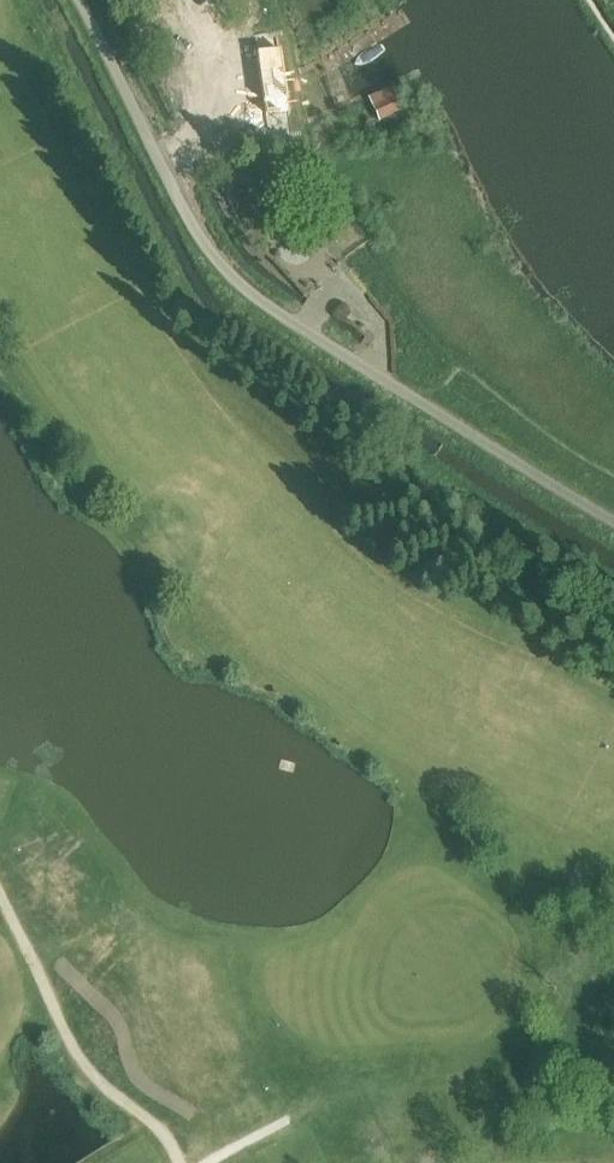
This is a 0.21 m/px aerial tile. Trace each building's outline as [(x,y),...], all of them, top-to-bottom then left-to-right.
[(198,126),(211,150),(252,128),(253,130),(271,128),(269,115),(288,112),(280,51),(259,54),(258,50),(248,51),(246,38),(238,33),(225,35),(220,42),(222,55),(229,60),(241,59),(246,93),(226,104),(212,112),(211,110),(204,114),(207,121),(198,126)] [(374,108),(381,123),(402,113),(396,98),(374,108)]
